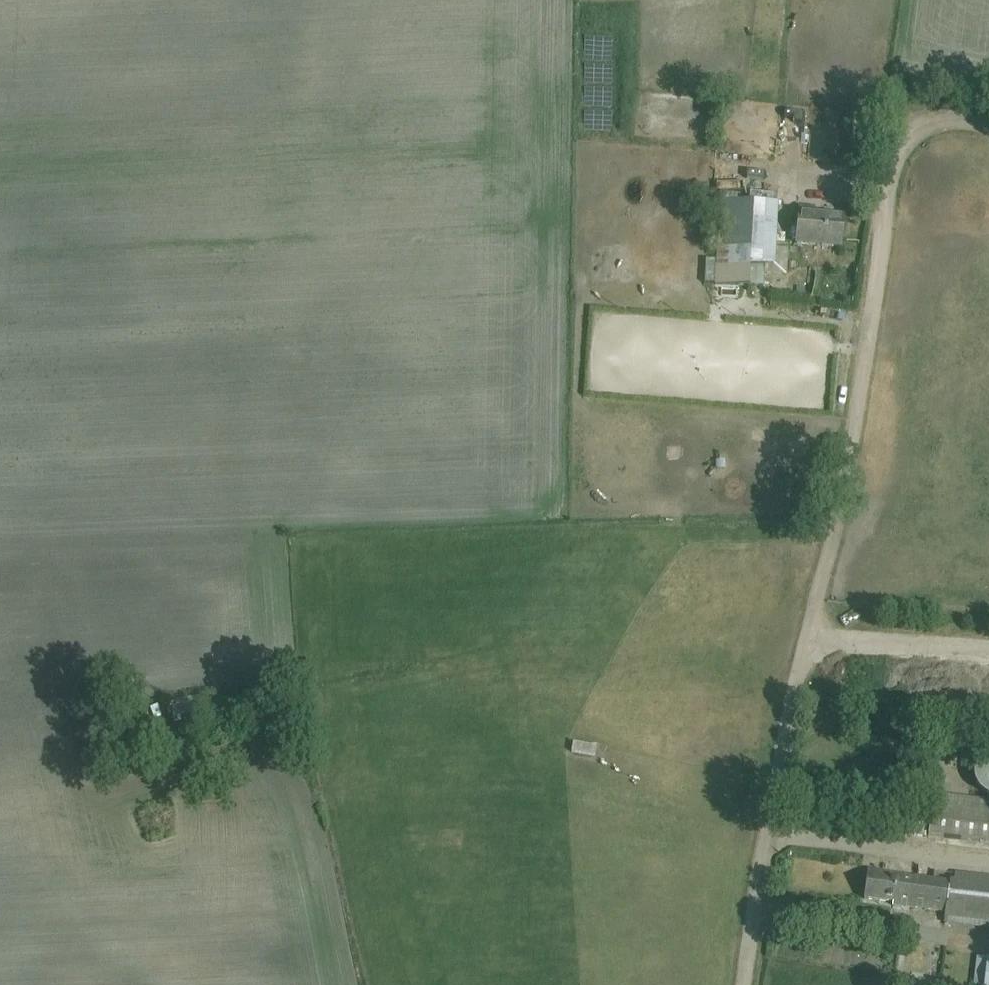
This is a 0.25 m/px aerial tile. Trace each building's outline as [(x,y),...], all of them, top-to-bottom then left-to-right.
[(831,199),(832,189),(809,188),(808,198),(831,199)] [(765,265),(775,264),(786,265),(787,251),(779,250),(780,237),(776,237),(778,204),(774,203),(721,198),(718,250),(715,284),(763,286),(763,294),(775,294),(776,276),(764,275),(765,265)] [(840,246),(843,214),(813,211),(813,205),(800,204),(797,242),(840,246)] [(226,700),(200,704),(172,708),(175,729),(184,728),(183,724),(228,717),(226,700)] [(130,741),(125,725),(116,728),(122,744),(130,741)] [(598,757),(599,744),(578,742),(576,755),(598,757)] [(983,756),(977,764),(975,769),(975,779),(978,787),(984,793),(988,795),(988,753),(983,756)] [(934,795),(929,834),(988,841),(988,802),(934,795)] [(905,810),(901,834),(925,836),(928,813),(905,810)] [(956,873),(955,882),(883,873),(883,872),(868,870),(864,898),(893,902),(893,905),(946,912),(945,920),(988,925),(988,878),(956,873)] [(973,984),(988,984),(988,958),(977,956),(973,984)]
